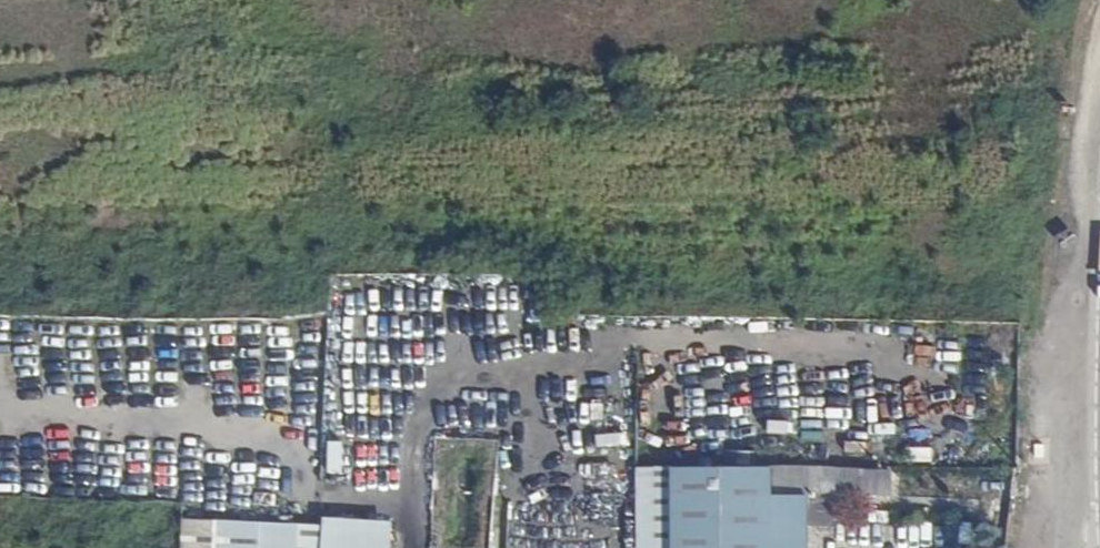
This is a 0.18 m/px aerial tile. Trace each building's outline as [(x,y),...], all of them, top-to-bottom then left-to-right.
[(634,470),(633,547),(804,547),(805,498),(769,497),(770,473),(634,470)] [(324,526),(187,518),(185,547),(322,547),(324,526)] [(324,526),(322,547),(391,547),(393,522),(324,518),(324,526)]
